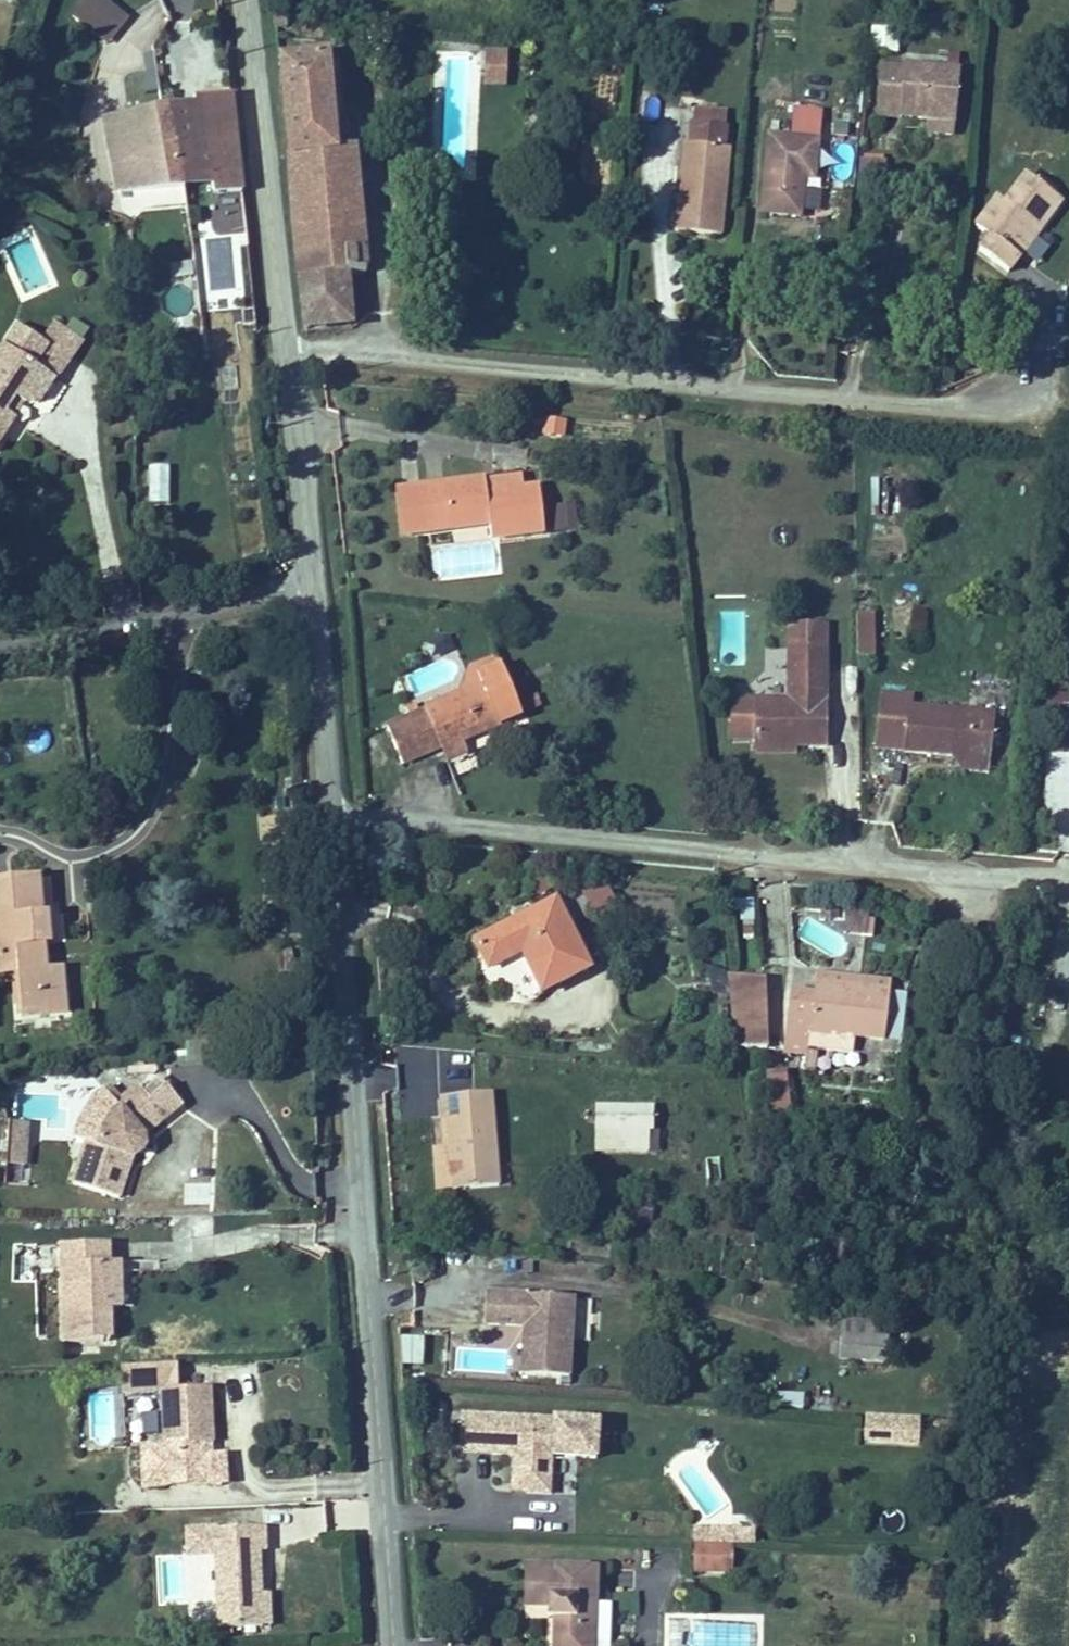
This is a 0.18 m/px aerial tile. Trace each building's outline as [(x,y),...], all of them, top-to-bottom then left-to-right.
[(107,0),(74,0),(70,5),(103,33),(121,12),(107,0)] [(147,50),(175,18),(155,0),(149,0),(134,16),(140,22),(129,34),(147,50)] [(870,55),(897,56),(899,31),(872,29),(870,55)] [(508,92),(508,55),(482,55),(482,92),(508,92)] [(326,58),(279,58),(288,146),(289,152),(331,151),(326,58)] [(884,60),(883,78),(957,86),(958,68),(884,60)] [(957,86),(883,78),(880,104),(955,113),(957,86)] [(220,192),(239,190),(227,88),(166,98),(178,181),(217,176),(220,192)] [(728,141),(732,100),(693,96),(688,137),(728,141)] [(123,188),(178,181),(166,98),(159,99),(112,106),(123,188)] [(797,123),(773,121),(765,204),(799,209),(803,167),(821,169),(828,101),(799,98),(797,123)] [(863,112),(836,109),(832,134),(860,138),(863,112)] [(683,136),(675,220),(720,225),(728,141),(688,137),(683,136)] [(331,151),(289,152),(302,277),(325,277),(324,256),(362,255),(356,150),(331,151)] [(992,185),(971,216),(981,223),(972,236),(1008,262),(1059,187),(1022,162),(1002,192),(992,185)] [(362,255),(324,256),(325,277),(349,276),(363,276),(362,255)] [(325,277),(302,277),(308,327),(352,324),(349,276),(325,277)] [(0,340),(0,440),(14,416),(0,407),(10,390),(26,399),(43,394),(54,375),(31,361),(44,337),(13,319),(0,340)] [(0,407),(14,416),(26,399),(10,390),(0,407)] [(543,442),(567,441),(567,421),(542,421),(543,442)] [(425,524),(442,522),(484,518),(486,535),(537,529),(533,484),(519,486),(483,491),(480,471),(420,477),(425,524)] [(879,473),(867,473),(867,507),(879,507),(879,473)] [(395,527),(425,524),(420,477),(391,481),(395,527)] [(577,506),(551,506),(551,533),(577,533),(577,506)] [(873,607),(856,607),(856,650),(874,649),(873,607)] [(789,694),(753,695),(754,739),(793,739),(826,739),(824,641),(787,642),(788,670),(789,694)] [(788,670),(787,642),(765,642),(765,670),(788,670)] [(435,701),(417,708),(420,713),(435,748),(439,755),(495,730),(466,671),(451,677),(459,691),(435,701)] [(882,687),(878,740),(896,741),(899,698),(905,699),(906,689),(882,687)] [(896,741),(896,744),(941,747),(950,748),(956,754),(963,747),(987,748),(991,703),(905,699),(899,698),(896,741)] [(426,752),(411,717),(405,720),(399,707),(386,713),(392,726),(378,732),(394,765),(426,752)] [(420,713),(411,717),(426,752),(435,748),(420,713)] [(793,739),(754,739),(754,752),(793,751),(793,739)] [(950,748),(941,747),(957,766),(987,768),(987,748),(963,747),(956,754),(950,748)] [(61,1008),(59,960),(56,867),(0,872),(0,963),(12,963),(14,1009),(61,1008)] [(581,886),(586,908),(613,901),(608,879),(581,886)] [(492,962),(523,944),(545,988),(590,962),(583,949),(555,894),(476,935),(480,941),(492,962)] [(849,902),(848,922),(869,924),(870,903),(849,902)] [(814,957),(813,968),(846,970),(846,958),(814,957)] [(59,960),(61,1008),(80,1007),(78,958),(59,960)] [(785,975),(782,1030),(811,1032),(811,1018),(888,1021),(891,972),(867,971),(866,960),(846,958),(846,970),(813,968),(813,976),(785,975)] [(891,961),(866,960),(867,971),(891,972),(891,961)] [(760,962),(727,966),(735,1042),(762,1043),(760,962)] [(891,972),(888,1021),(903,1022),(905,973),(891,972)] [(782,1030),(781,1044),(810,1045),(811,1032),(782,1030)] [(783,1061),(763,1060),(767,1099),(786,1098),(783,1061)] [(92,1133),(77,1176),(122,1192),(136,1152),(140,1153),(144,1151),(146,1150),(150,1147),(150,1144),(150,1140),(148,1137),(145,1133),(186,1102),(171,1084),(155,1096),(143,1082),(122,1100),(128,1107),(116,1117),(110,1128),(106,1139),(92,1133)] [(491,1084),(435,1087),(436,1113),(446,1113),(451,1179),(497,1174),(491,1084)] [(646,1126),(651,1126),(651,1103),(596,1102),(596,1125),(622,1126),(646,1126)] [(27,1122),(5,1121),(2,1164),(25,1165),(27,1122)] [(646,1146),(646,1126),(622,1126),(622,1146),(646,1146)] [(718,1154),(702,1156),(706,1186),(722,1184),(718,1154)] [(634,1204),(634,1224),(651,1224),(651,1204),(634,1204)] [(63,1240),(67,1340),(113,1337),(111,1293),(124,1292),(123,1261),(111,1261),(111,1238),(63,1240)] [(525,1322),(523,1370),(570,1372),(575,1294),(488,1289),(486,1320),(525,1322)] [(840,1309),(837,1356),(886,1359),(888,1311),(840,1309)] [(423,1363),(422,1333),(399,1334),(399,1363),(423,1363)] [(163,1390),(167,1485),(208,1482),(207,1443),(217,1442),(214,1381),(186,1383),(185,1358),(155,1359),(124,1360),(125,1391),(163,1390)] [(802,1408),(803,1392),(769,1389),(768,1406),(802,1408)] [(553,1414),(491,1411),(490,1450),(509,1451),(508,1490),(567,1492),(569,1455),(551,1455),(553,1414)] [(918,1445),(919,1413),(864,1411),(863,1443),(918,1445)] [(881,1512),(888,1532),(905,1526),(898,1506),(881,1512)] [(695,1517),(694,1531),(729,1532),(729,1518),(695,1517)] [(217,1524),(223,1624),(267,1622),(263,1550),(270,1550),(268,1521),(217,1524)] [(729,1532),(694,1531),(694,1561),(735,1562),(735,1532),(729,1532)] [(748,1533),(735,1532),(735,1562),(747,1562),(748,1533)] [(159,1604),(191,1604),(191,1616),(211,1616),(210,1556),(158,1556),(159,1604)] [(523,1558),(523,1599),(553,1600),(552,1645),(592,1645),(593,1559),(523,1558)]
